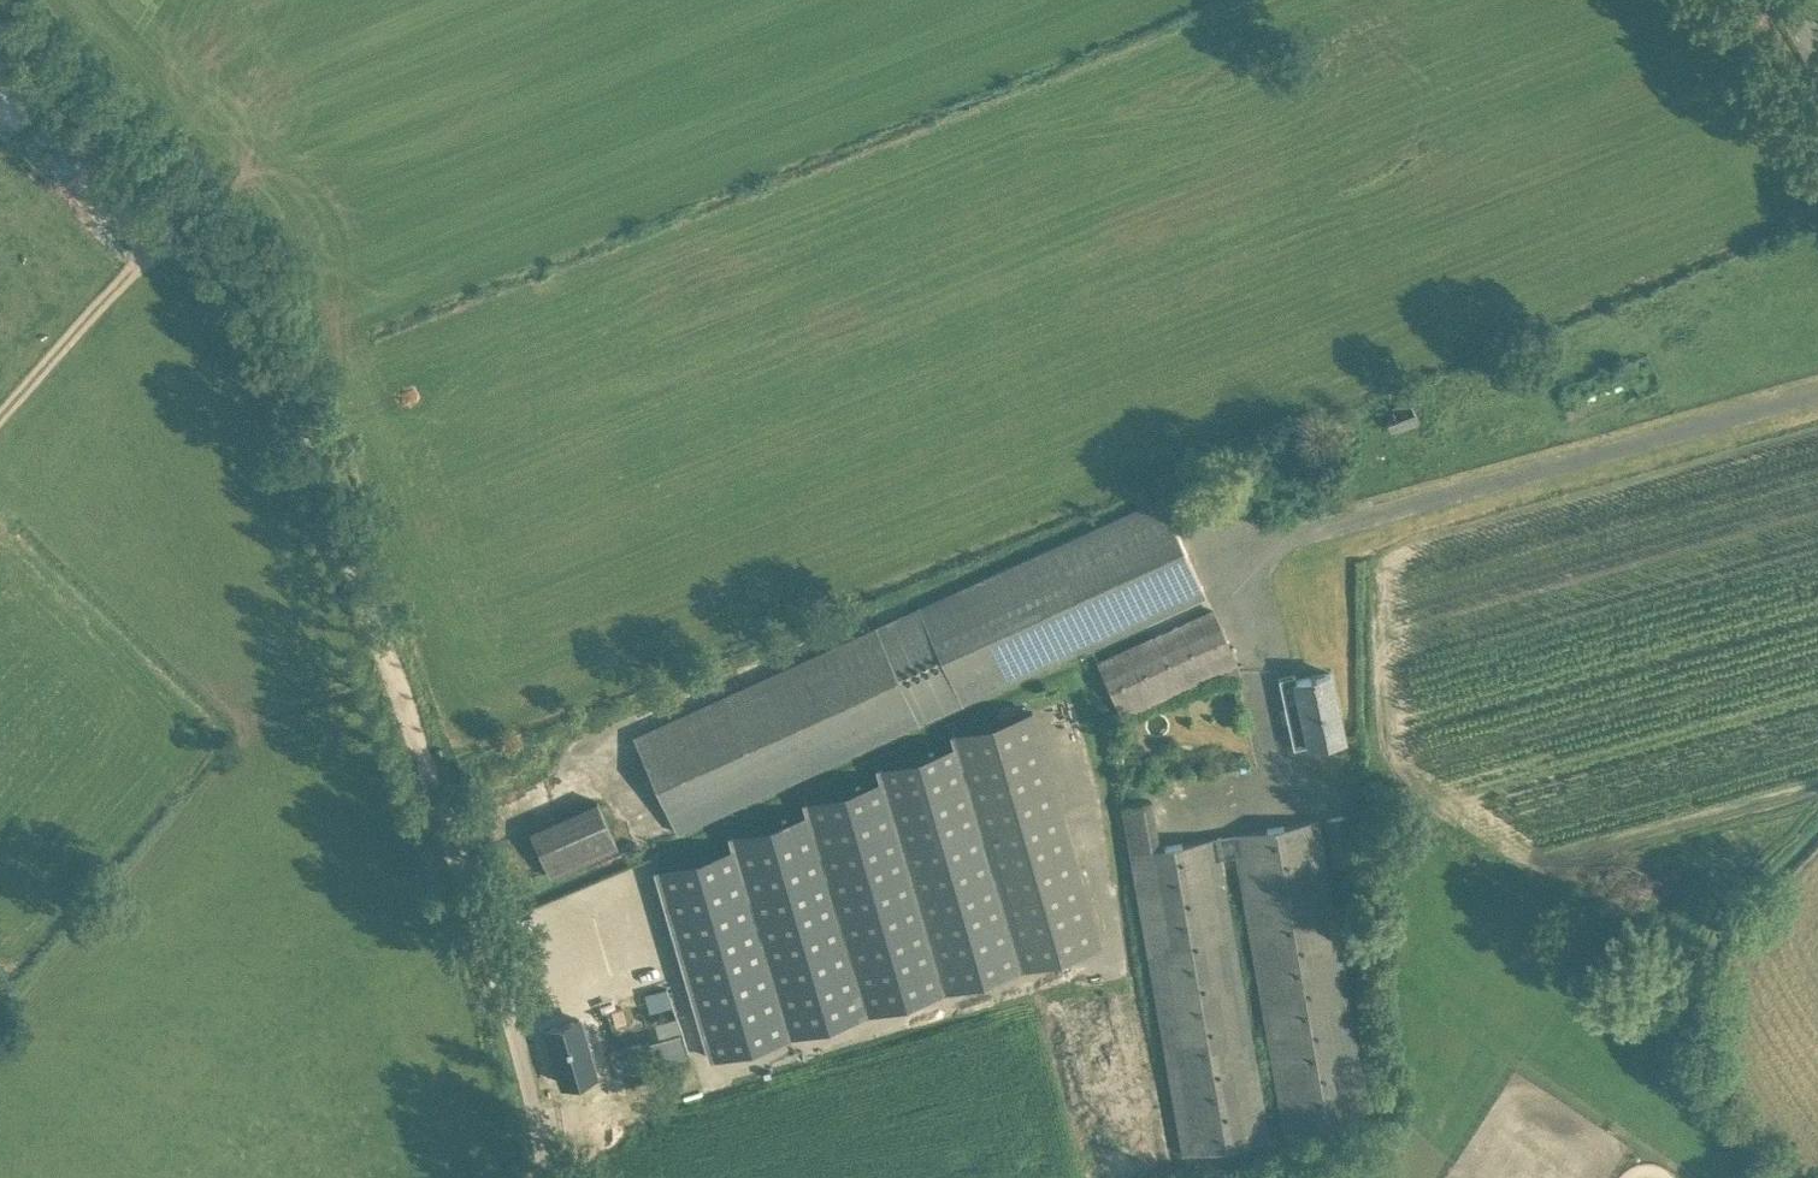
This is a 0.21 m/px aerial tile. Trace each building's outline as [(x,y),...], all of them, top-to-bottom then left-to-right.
[(634,736),(677,832),(1205,592),(1162,496),(634,736)] [(1237,662),(1213,610),(1099,661),(1123,714),(1237,662)] [(1285,706),(1294,747),(1344,736),(1331,672),(1295,680),(1300,702),(1285,706)] [(734,852),(658,874),(711,1057),(1100,944),(1032,708),(951,731),(953,741),(875,763),(878,775),(801,797),(806,814),(730,836),(734,852)] [(1317,817),(1160,843),(1153,798),(1122,803),(1181,1156),(1269,1141),(1220,858),(1235,856),(1284,1139),(1369,1125),(1317,817)] [(530,831),(550,876),(618,846),(598,801),(530,831)] [(1329,867),(1356,862),(1347,814),(1320,819),(1329,867)] [(603,1014),(547,1028),(562,1085),(617,1071),(687,1052),(681,1029),(611,1047),(603,1014)]
